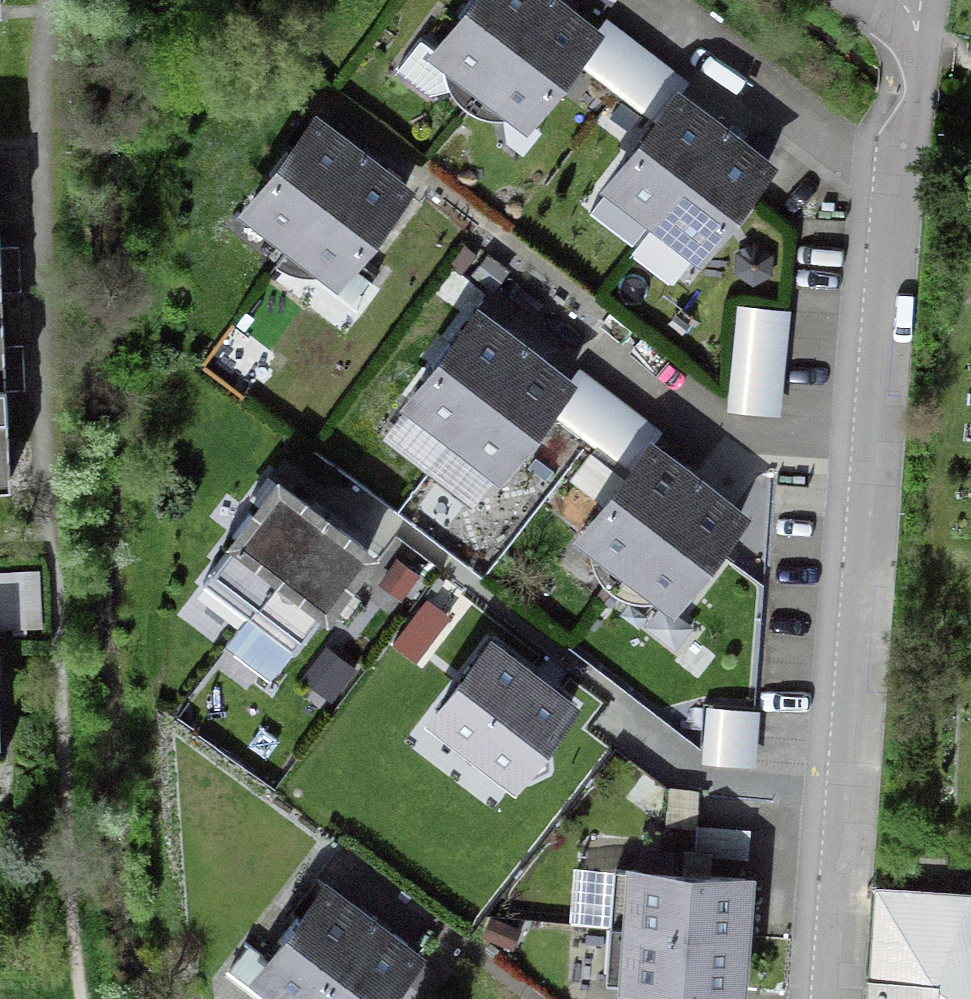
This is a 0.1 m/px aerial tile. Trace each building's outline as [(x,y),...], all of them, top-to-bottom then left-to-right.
[(546,1),(545,0),(470,0),(456,18),(460,21),(435,54),(442,61),(443,76),(448,92),(456,104),(463,109),(484,120),(500,121),(516,117),(524,123),(549,90),(553,93),(570,71),(566,68),(570,62),(591,35),(558,10),(546,1)] [(734,145),(720,134),(711,127),(675,100),(650,132),(646,129),(629,151),(633,154),(608,187),(630,204),(624,212),(647,229),(669,246),(675,238),(697,255),(722,222),(726,225),(743,203),(739,200),(764,168),(734,145)] [(271,179),(246,212),(290,246),(274,267),(282,272),(295,278),(312,279),(326,274),(334,280),(360,247),(364,250),(380,228),(376,225),(401,192),(370,168),(357,158),(343,147),(313,124),(287,157),(283,154),(267,176),(271,179)] [(782,317),(743,314),(734,409),(774,412),(782,317)] [(543,413),(564,385),(534,362),(519,351),(509,343),(475,317),(449,350),(445,347),(429,368),(433,372),(407,404),(452,439),(446,447),(469,464),(475,457),(497,474),(522,441),(526,444),(543,422),(539,419),(543,413)] [(712,551),(737,518),(708,495),(693,484),(682,476),(648,450),(623,483),(619,480),(602,501),(606,505),(581,537),(589,543),(590,560),(594,576),(603,587),(610,592),(631,604),(647,604),(662,600),(670,605),(695,573),(699,576),(716,554),(712,551)] [(332,529),(321,520),(309,511),(276,486),(251,519),(247,516),(230,538),(234,541),(200,585),(244,620),(289,654),(323,609),(328,612),(344,590),(340,587),(365,554),(332,529)] [(0,579),(0,629),(37,628),(36,578),(0,579)] [(488,648),(433,719),(512,780),(567,709),(488,648)] [(743,837),(702,835),(700,857),(742,859),(743,837)] [(734,994),(738,940),(742,882),(696,879),(613,873),(608,930),(604,984),(661,989),(734,994)] [(263,985),(262,998),(263,998),(388,998),(391,995),(387,992),(412,959),(367,925),(323,891),(298,924),(293,921),(286,930),(277,942),(281,946),(255,979),(263,985)] [(865,998),(933,998),(933,997),(970,989),(970,953),(958,956),(946,897),(875,892),(869,982),(865,982),(865,998)]
